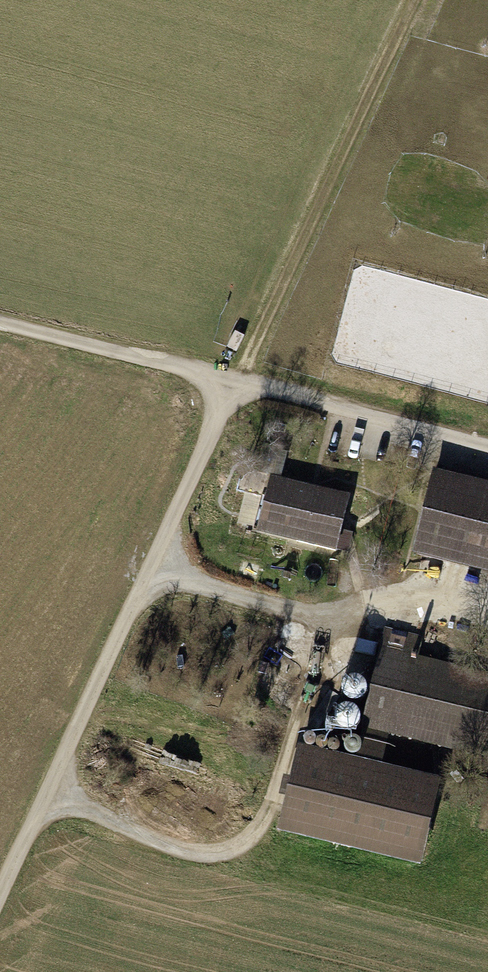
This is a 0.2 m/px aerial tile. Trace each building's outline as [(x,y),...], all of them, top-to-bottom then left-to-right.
[(418,474),(397,556),(487,579),(487,491),(418,474)] [(340,498),(257,477),(242,537),(325,558),(340,498)] [(374,652),(355,731),(487,763),(487,678),(374,652)] [(419,865),(440,779),(297,744),(276,830),(419,865)]
